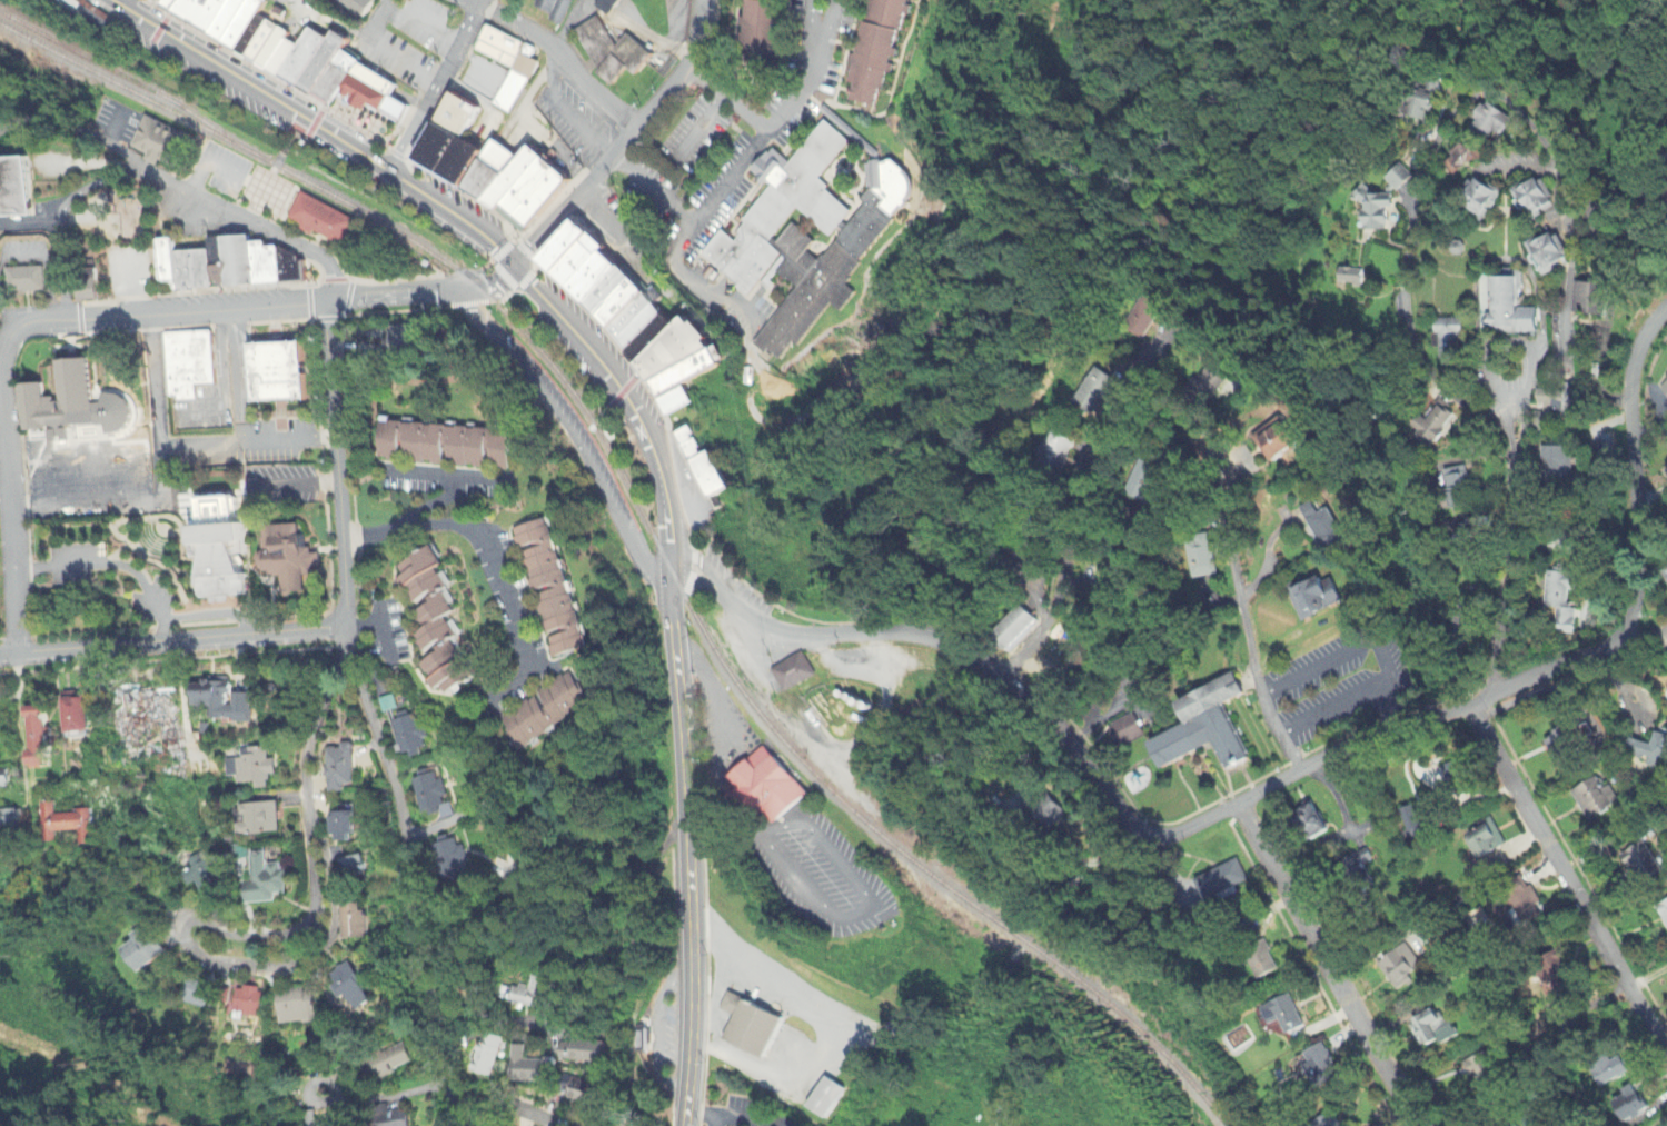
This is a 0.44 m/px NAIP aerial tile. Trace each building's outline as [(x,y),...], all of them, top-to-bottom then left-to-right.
[(78,12),(58,0),(86,0),(78,12)] [(78,12),(86,0),(91,0),(118,19),(108,34),(78,12)] [(162,7),(168,0),(184,0),(172,14),(162,7)] [(175,11),(172,14),(211,40),(215,37),(239,0),(184,0),(175,11)] [(251,0),(239,0),(215,37),(227,44),(254,1),(251,0)] [(595,7),(608,17),(624,0),(601,0),(595,7)] [(241,53),(227,44),(254,1),(267,10),(262,19),(241,53)] [(270,23),(262,19),(241,53),(249,58),(270,23)] [(282,27),(279,32),(260,66),(249,58),(270,23),(272,21),(282,27)] [(478,50),(488,28),(524,44),(514,67),(478,50)] [(271,71),(260,66),(279,32),(290,39),(287,46),(271,71)] [(302,91),(284,80),(300,52),(311,36),(330,48),(302,91)] [(317,99),(344,57),(349,48),(335,39),(330,48),(302,91),(317,99)] [(284,80),(271,71),(287,46),(300,52),(284,80)] [(317,99),(330,108),(358,67),(344,57),(317,99)] [(346,91),(348,93),(345,101),(348,102),(350,98),(358,102),(353,111),(361,117),(367,108),(380,116),(384,113),(400,122),(407,111),(388,100),(396,88),(360,67),(346,91)] [(436,130),(463,145),(478,116),(452,102),(436,130)] [(146,160),(160,168),(162,161),(175,168),(188,142),(150,123),(138,147),(150,152),(146,160)] [(459,148),(439,183),(416,170),(436,136),(459,148)] [(876,181),(893,179),(914,193),(915,206),(910,221),(803,357),(795,350),(782,368),(757,349),(781,320),(785,325),(803,301),(781,283),(774,292),(777,297),(770,302),(762,296),(752,306),(701,260),(721,238),(737,252),(741,248),(737,243),(824,140),(847,160),(820,192),(830,202),(828,205),(853,225),(834,247),(802,219),(775,250),(780,253),(796,233),(821,253),(813,262),(825,273),(873,217),(876,181)] [(439,183),(459,148),(480,160),(460,195),(439,183)] [(465,199),(495,148),(517,162),(483,212),(465,199)] [(539,171),(528,161),(485,212),(497,221),(539,171)] [(500,217),(539,171),(567,195),(527,240),(500,217)] [(287,218),(344,247),(357,221),(300,192),(287,218)] [(552,287),(540,275),(572,240),(585,252),(581,257),(552,287)] [(226,296),(252,293),(250,251),(249,247),(221,249),(226,296)] [(178,288),(163,289),(160,249),(176,248),(178,288)] [(226,296),(214,297),(210,258),(209,250),(221,249),(226,296)] [(250,251),(252,293),(281,291),(279,256),(266,257),(265,251),(250,251)] [(552,287),(581,257),(595,271),(566,300),(552,287)] [(214,297),(210,258),(176,260),(178,288),(179,299),(214,297)] [(566,300),(595,271),(597,272),(601,270),(616,283),(584,318),(566,300)] [(1489,277),(1527,276),(1527,308),(1544,309),(1549,321),(1545,336),(1484,337),(1484,276),(1489,277)] [(584,318),(616,283),(629,297),(627,299),(595,330),(584,318)] [(595,330),(607,342),(641,312),(627,299),(595,330)] [(607,342),(617,353),(654,320),(644,309),(641,312),(607,342)] [(617,353),(626,363),(662,329),(654,320),(617,353)] [(626,363),(642,379),(681,340),(666,326),(662,329),(626,363)] [(165,393),(176,392),(176,398),(194,397),(194,383),(212,382),(210,331),(162,333),(165,393)] [(687,333),(681,340),(642,379),(654,398),(661,395),(707,370),(712,367),(707,360),(712,358),(695,338),(693,339),(687,333)] [(22,392),(43,390),(44,405),(56,403),(56,412),(65,412),(61,368),(89,366),(95,428),(27,435),(22,392)] [(661,395),(707,370),(715,383),(682,401),(661,411),(654,398),(661,395)] [(657,415),(667,434),(692,420),(682,401),(657,415)] [(676,450),(689,444),(702,462),(698,464),(703,471),(691,476),(676,450)] [(692,478),(710,469),(728,506),(711,515),(692,478)] [(767,738),(818,790),(783,825),(768,809),(755,824),(733,800),(740,794),(725,779),(767,738)]
